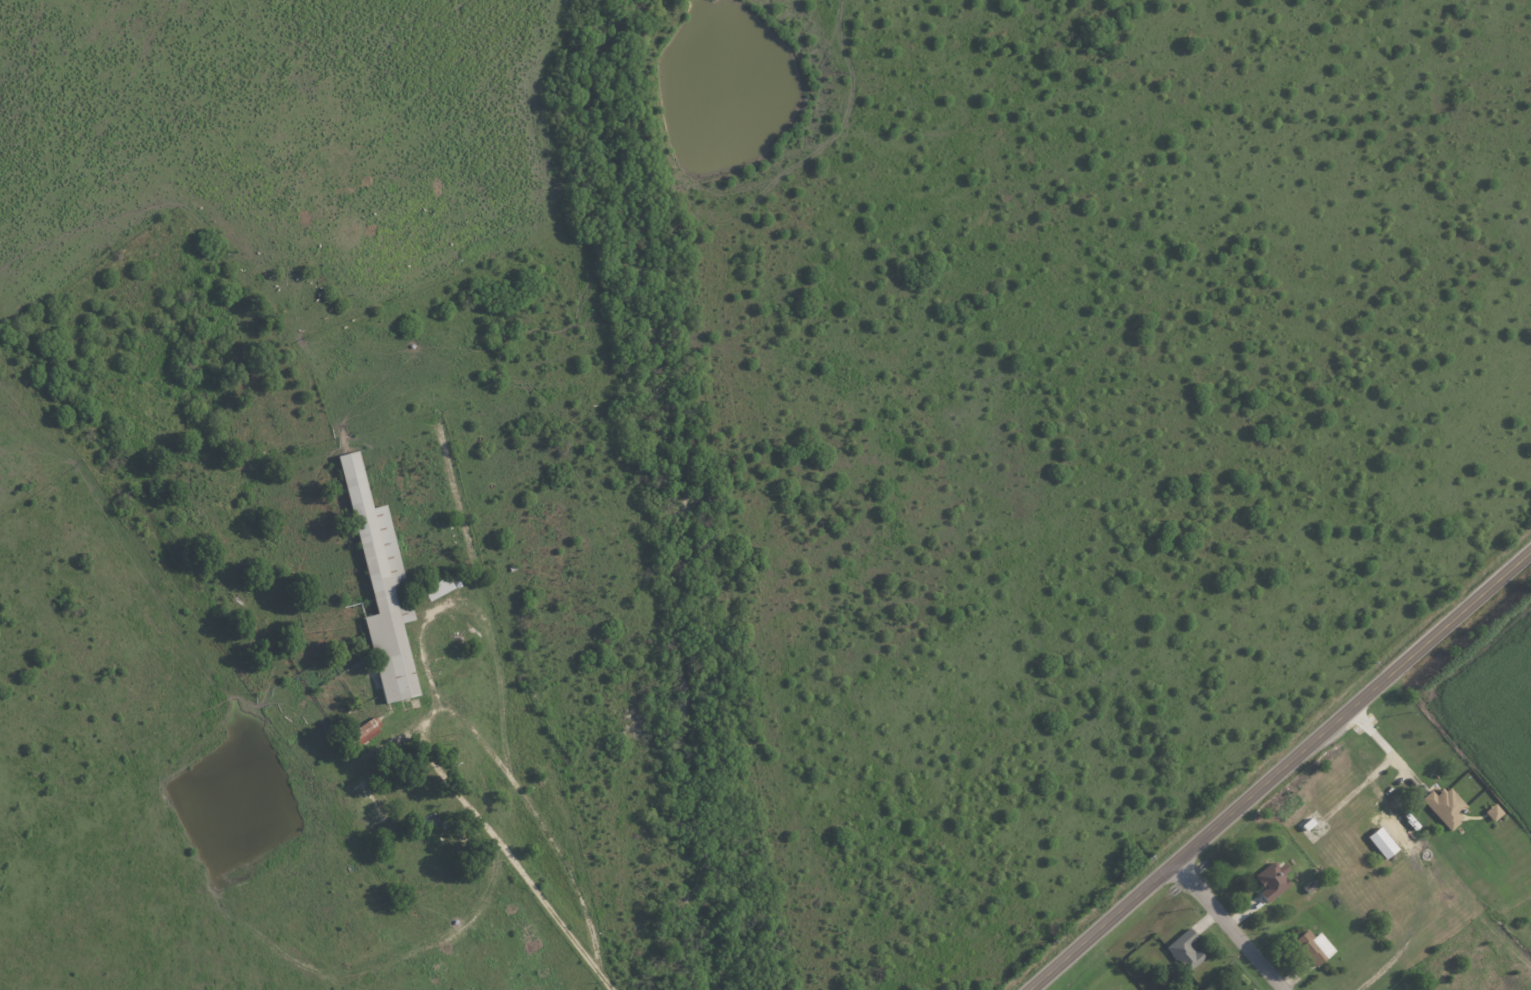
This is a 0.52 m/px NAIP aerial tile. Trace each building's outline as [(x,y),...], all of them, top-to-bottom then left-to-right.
[(345,454),(380,613),(369,616),(389,703),(424,695),(408,622),(419,619),(414,594),(403,597),(400,587),(409,585),(391,504),(376,507),(364,450),(345,454)] [(428,586),(433,599),(461,589),(455,575),(428,586)] [(355,731),(365,744),(388,727),(379,714),(355,731)] [(1427,789),(1417,798),(1446,830),(1458,819),(1453,813),(1462,805),(1444,785),(1432,795),(1427,789)] [(1480,811),(1488,821),(1499,812),(1490,802),(1480,811)] [(1393,849),(1375,826),(1361,836),(1380,859),(1393,849)] [(1251,875),(1261,887),(1255,892),(1264,903),(1288,883),(1281,874),(1287,869),(1280,861),(1271,867),(1267,862),(1251,875)] [(1194,936),(1184,926),(1162,947),(1185,972),(1201,957),(1187,943),(1194,936)] [(1306,939),(1321,958),(1332,949),(1316,930),(1306,939)] [(1295,936),(1288,940),(1301,958),(1307,953),(1295,936)]
